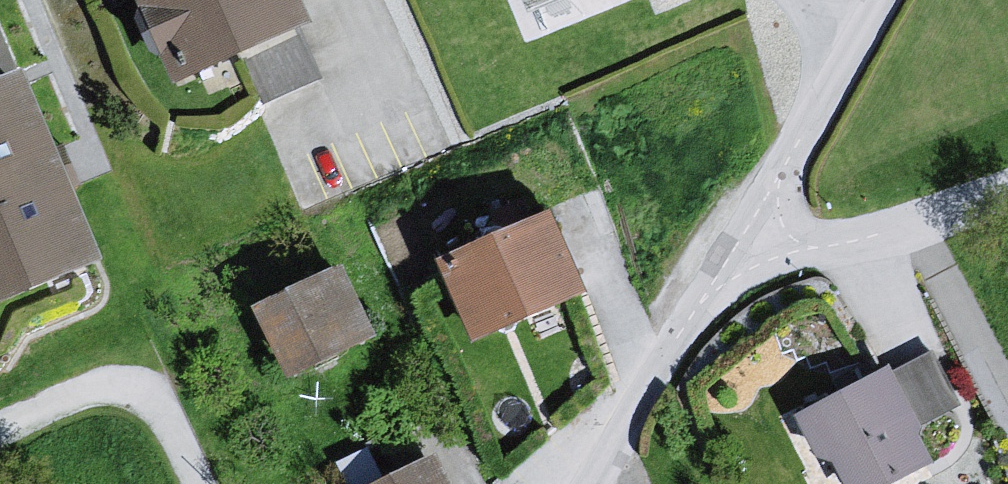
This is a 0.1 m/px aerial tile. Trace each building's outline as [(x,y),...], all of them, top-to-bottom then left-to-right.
[(205,94),(337,40),(321,0),(164,0),(205,94)] [(547,62),(690,0),(522,0),(547,62)] [(0,106),(0,334),(130,282),(43,89),(0,106)] [(572,222),(451,272),(483,353),(600,305),(572,222)] [(352,280),(267,323),(300,393),(389,352),(352,280)] [(806,427),(840,483),(912,483),(938,469),(901,380),(806,427)] [(411,483),(452,483),(445,468),(411,483)]
